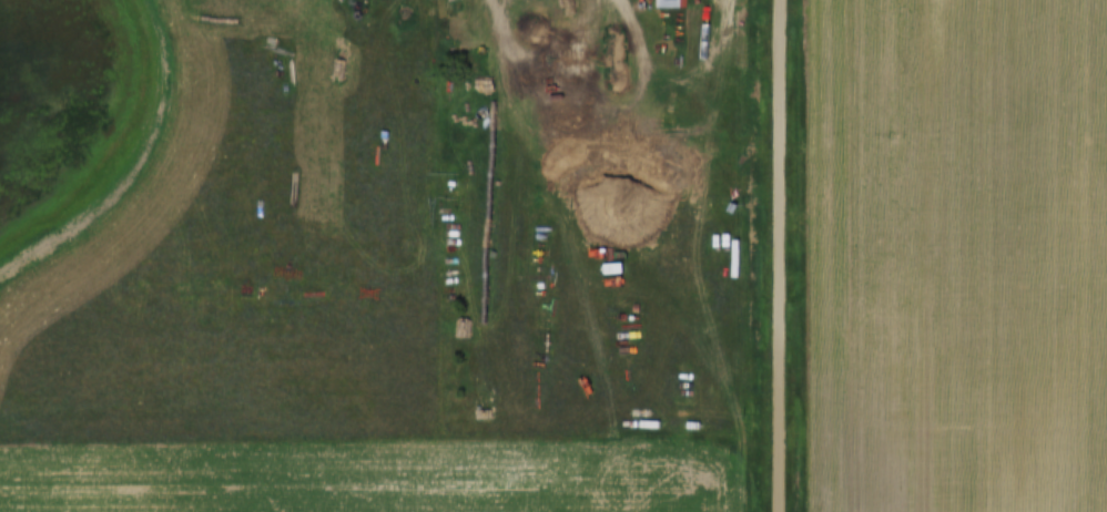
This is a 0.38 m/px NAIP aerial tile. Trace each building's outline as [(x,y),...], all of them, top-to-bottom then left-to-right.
[(681,12),(681,0),(644,0),(644,12),(681,12)]
